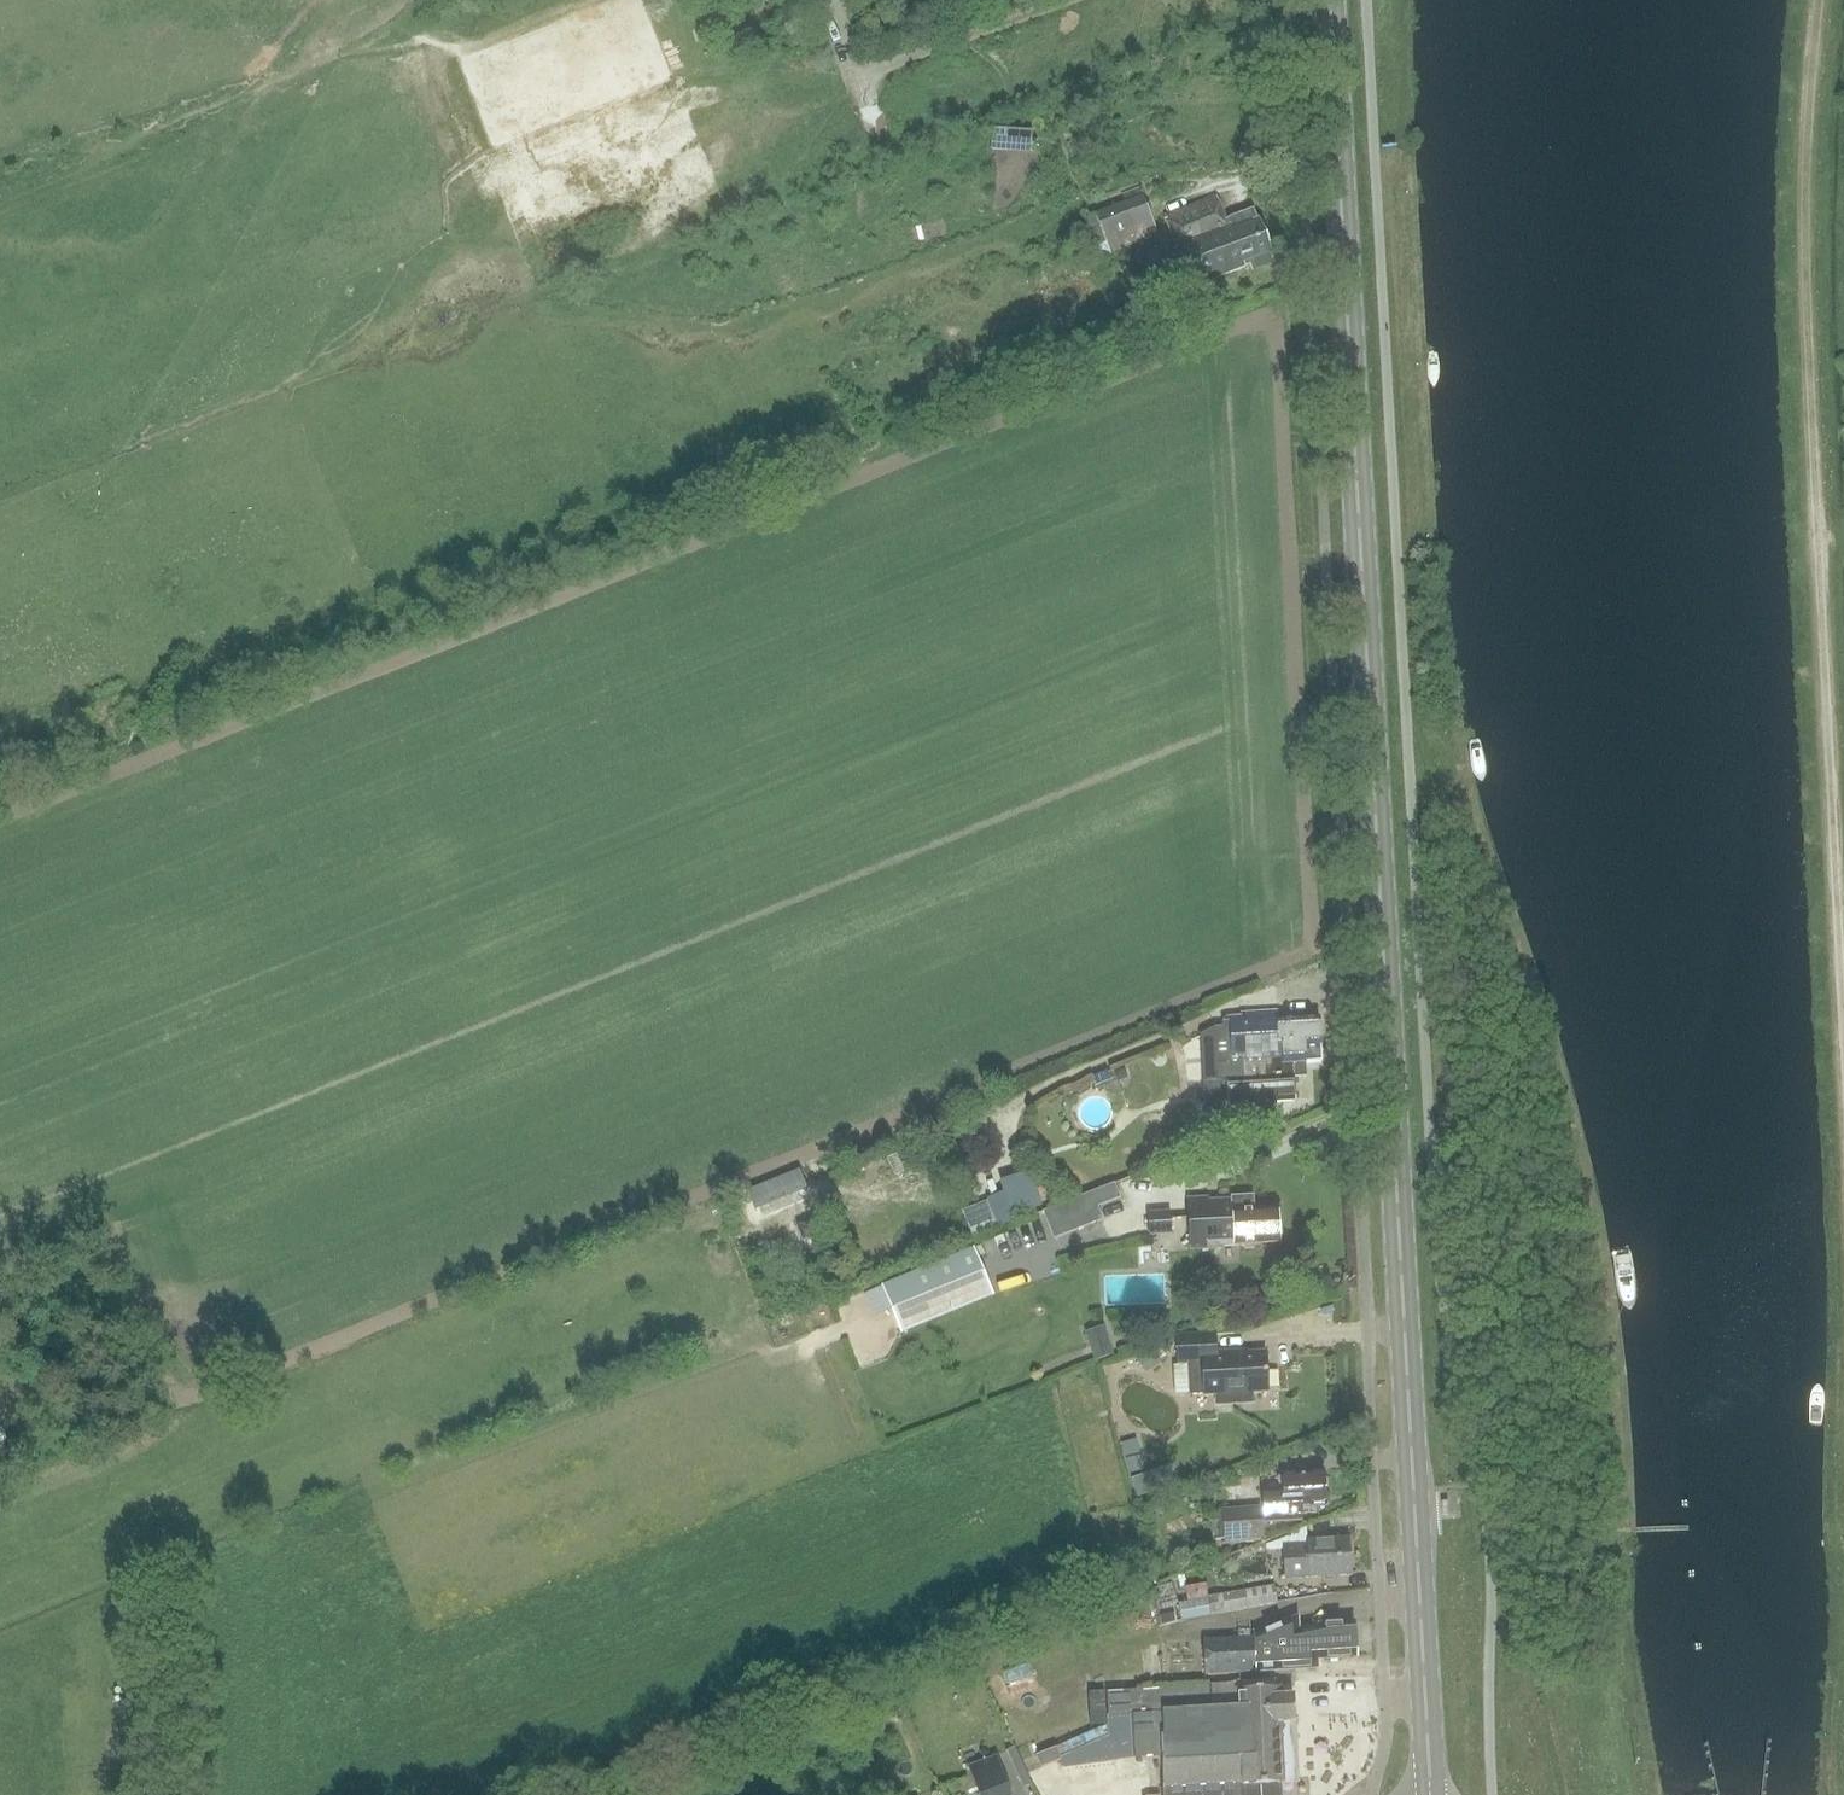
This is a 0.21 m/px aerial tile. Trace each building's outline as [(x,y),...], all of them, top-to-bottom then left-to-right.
[(1142,197),(1084,219),(1096,249),(1112,254),(1158,236),(1142,197)] [(1254,269),(1270,264),(1266,255),(1268,254),(1256,222),(1254,222),(1250,212),(1229,220),(1223,225),(1214,201),(1169,218),(1194,286),(1246,266),(1245,262),(1251,259),(1254,269)] [(1223,1033),(1201,1034),(1204,1078),(1203,1078),(1205,1118),(1229,1117),(1230,1119),(1263,1117),(1262,1109),(1277,1109),(1277,1101),(1294,1100),(1292,1063),(1321,1061),(1318,1017),(1276,1020),(1276,1012),(1242,1014),(1242,1015),(1222,1016),(1223,1033)] [(1092,1078),(1097,1090),(1118,1081),(1114,1069),(1092,1078)] [(1033,1165),(1003,1178),(1017,1213),(1048,1200),(1033,1165)] [(756,1209),(809,1188),(800,1169),(747,1190),(756,1209)] [(1121,1197),(1116,1182),(1044,1210),(1055,1238),(1104,1219),(1099,1205),(1121,1197)] [(1191,1201),(1192,1247),(1241,1245),(1241,1249),(1260,1249),(1259,1242),(1275,1242),(1275,1234),(1279,1234),(1279,1226),(1272,1226),(1272,1211),(1251,1212),(1251,1199),(1230,1200),(1230,1207),(1218,1207),(1217,1200),(1191,1201)] [(1148,1210),(1149,1234),(1172,1233),(1171,1209),(1148,1210)] [(816,1234),(810,1220),(795,1225),(801,1240),(816,1234)] [(973,1249),(884,1286),(903,1331),(992,1294),(973,1249)] [(1086,1332),(1095,1360),(1113,1354),(1104,1326),(1086,1332)] [(1216,1332),(1178,1335),(1179,1363),(1189,1363),(1190,1395),(1218,1394),(1218,1406),(1253,1404),(1253,1392),(1268,1391),(1266,1352),(1218,1355),(1216,1332)] [(1141,1357),(1149,1370),(1162,1362),(1154,1350),(1141,1357)] [(1151,1473),(1133,1480),(1140,1498),(1158,1492),(1151,1473)] [(1266,1508),(1225,1510),(1227,1545),(1264,1542),(1263,1524),(1306,1521),(1305,1507),(1326,1505),(1325,1491),(1329,1487),(1328,1479),(1324,1476),(1324,1473),(1285,1475),(1286,1492),(1265,1493),(1266,1508)] [(1285,1576),(1311,1574),(1311,1577),(1352,1575),(1350,1537),(1309,1539),(1309,1546),(1283,1548),(1285,1576)] [(1190,1600),(1180,1602),(1183,1620),(1212,1615),(1278,1603),(1274,1585),(1211,1596),(1208,1584),(1187,1587),(1190,1600)] [(1174,1612),(1160,1615),(1163,1626),(1177,1623),(1174,1612)] [(1297,1617),(1251,1636),(1207,1641),(1209,1676),(1317,1669),(1316,1659),(1357,1656),(1355,1620),(1319,1623),(1319,1626),(1298,1631),(1297,1617)] [(1004,1672),(1009,1684),(1034,1674),(1029,1663),(1004,1672)] [(962,1690),(967,1701),(986,1693),(981,1682),(962,1690)] [(1280,1780),(1291,1779),(1289,1719),(1296,1718),(1295,1693),(1281,1694),(1280,1687),(1245,1689),(1246,1710),(1162,1715),(1163,1735),(1161,1736),(1163,1794),(1281,1794),(1280,1780)] [(1133,1758),(1132,1718),(1108,1719),(1108,1723),(1113,1733),(1063,1756),(1060,1757),(1061,1759),(1065,1768),(1133,1758)] [(1058,1746),(1063,1756),(1113,1733),(1108,1723),(1058,1746)] [(1036,1755),(1041,1767),(1061,1759),(1056,1747),(1036,1755)] [(986,1794),(1016,1794),(1007,1753),(978,1760),(986,1794)]
